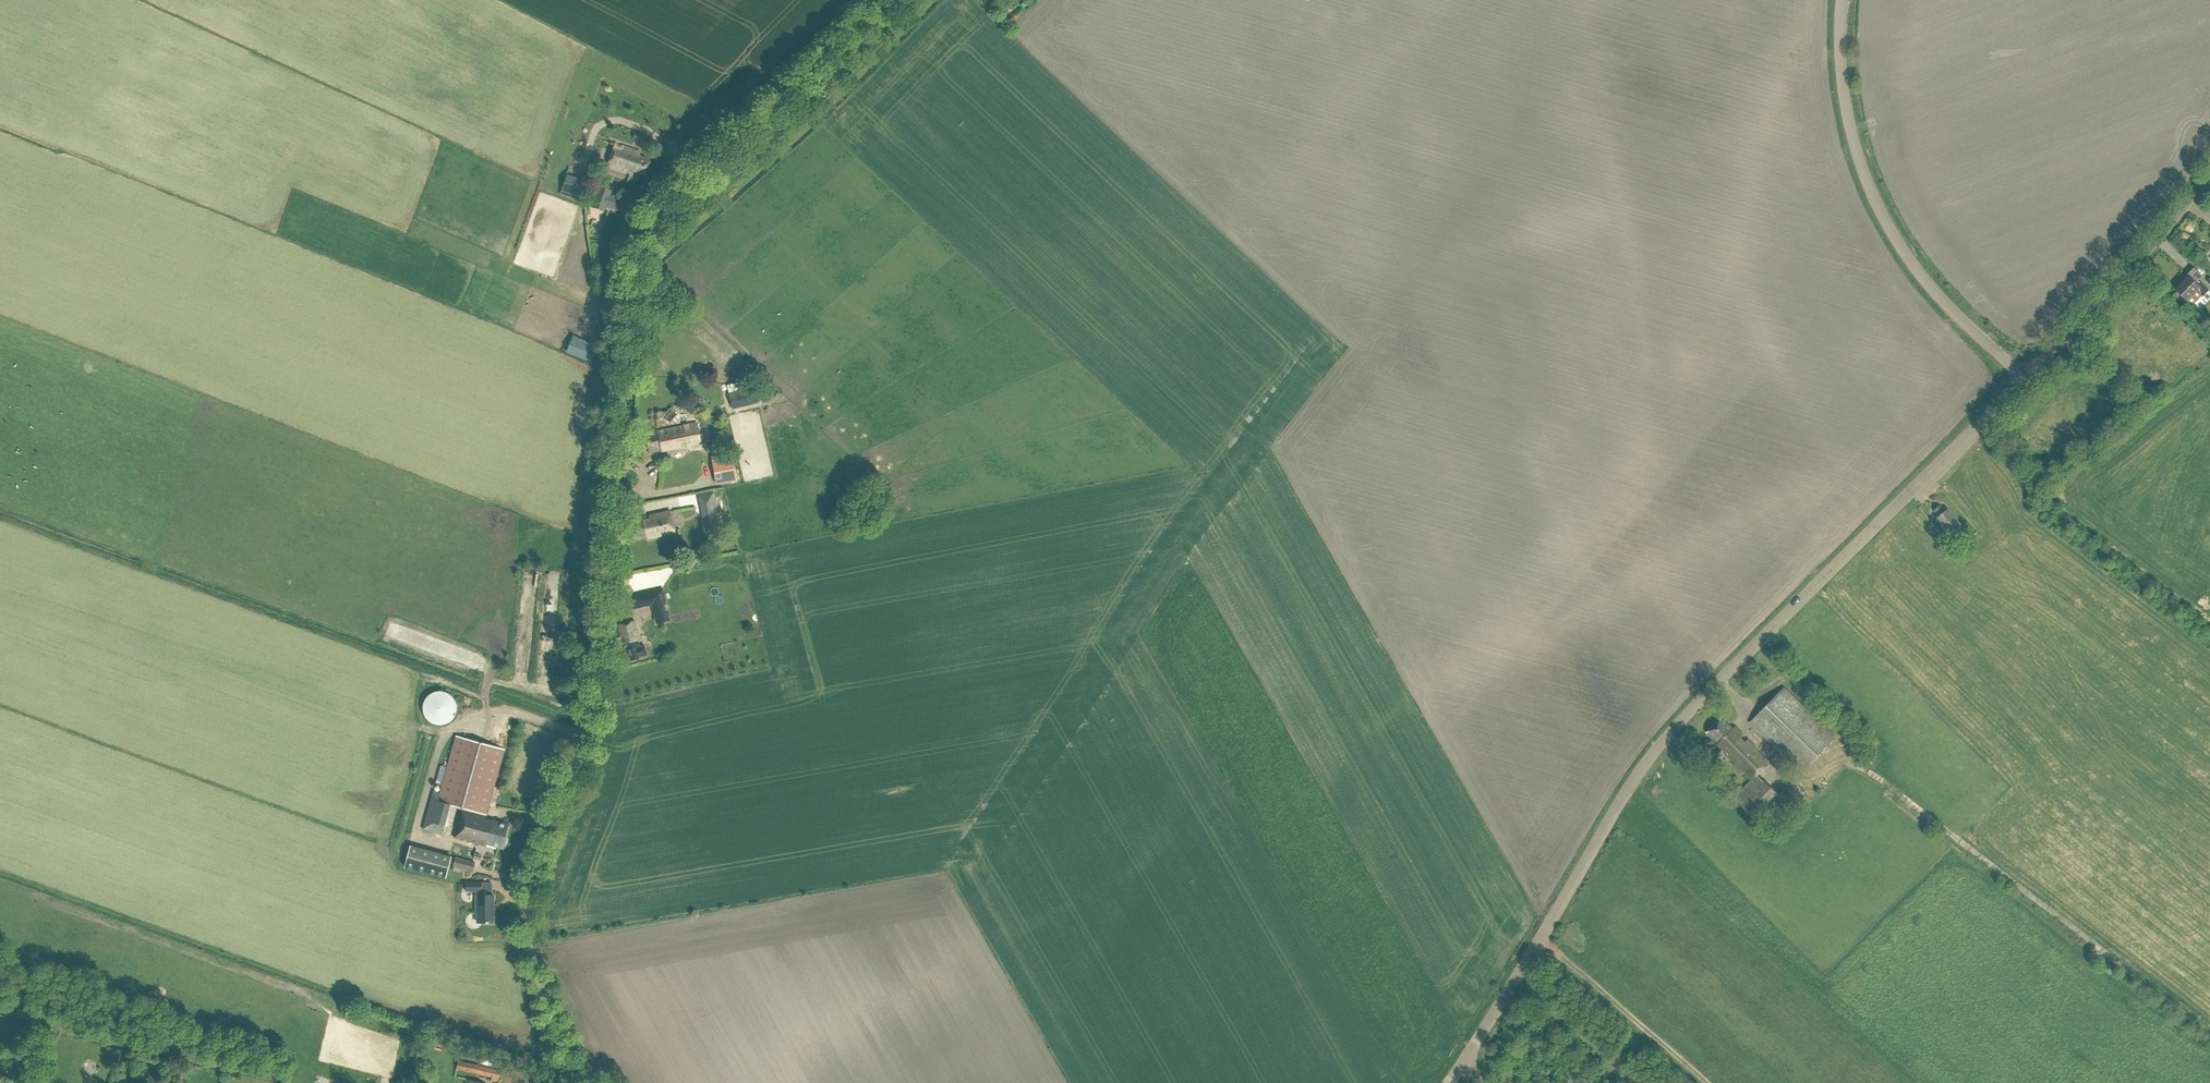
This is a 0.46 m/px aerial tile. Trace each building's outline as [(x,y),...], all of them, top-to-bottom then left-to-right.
[(1010,23),(1022,12),(1019,8),(1006,20),(1010,23)] [(606,167),(607,167),(623,173),(625,173),(626,170),(634,172),(637,173),(645,176),(651,159),(639,155),(641,151),(614,142),(606,167)] [(591,206),(604,211),(605,207),(610,194),(611,190),(597,186),(591,206)] [(2157,246),(2150,254),(2157,261),(2165,254),(2157,246)] [(2175,289),(2186,300),(2187,300),(2192,305),(2202,295),(2203,296),(2209,290),(2201,282),(2200,283),(2197,280),(2201,276),(2202,276),(2193,267),(2192,268),(2193,268),(2187,275),(2188,276),(2175,289)] [(726,384),(728,392),(727,392),(732,408),(758,402),(754,385),(752,377),(726,384)] [(694,406),(702,404),(701,396),(693,398),(694,406)] [(696,422),(645,432),(648,453),(650,453),(666,449),(666,448),(685,444),(687,443),(688,445),(688,448),(701,445),(696,423),(696,422)] [(716,484),(721,483),(735,480),(730,453),(713,456),(711,456),(716,484)] [(703,517),(720,514),(716,490),(699,492),(703,517)] [(1916,511),(1931,536),(1941,530),(1926,505),(1916,511)] [(1957,539),(1967,530),(1962,524),(1960,525),(1947,510),(1945,511),(1940,505),(1933,511),(1936,515),(1938,517),(1936,519),(1950,534),(1952,533),(1957,539)] [(646,540),(675,533),(670,510),(649,515),(649,518),(630,522),(634,539),(646,536),(646,540)] [(663,587),(648,590),(655,621),(670,618),(663,587)] [(618,623),(618,626),(621,639),(623,639),(628,660),(628,661),(639,659),(639,658),(640,658),(647,656),(645,646),(639,648),(638,642),(638,641),(634,622),(633,619),(618,623)] [(430,722),(436,724),(443,725),(449,722),(453,718),(456,713),(457,707),(456,700),(452,695),(447,692),(440,690),(434,691),(429,695),(425,700),(423,706),(423,712),(426,718),(430,722)] [(1753,818),(1776,794),(1756,775),(1769,762),(1756,750),(1757,749),(1747,739),(1745,741),(1741,737),(1743,735),(1735,727),(1733,729),(1721,718),(1707,733),(1717,743),(1716,744),(1734,762),(1733,764),(1737,769),(1737,768),(1738,767),(1751,780),(1733,799),(1753,818)] [(433,790),(423,829),(441,834),(445,824),(450,804),(457,806),(456,808),(462,809),(455,838),(486,846),(487,843),(502,847),(508,826),(485,820),(491,797),(494,786),(504,749),(456,736),(447,768),(443,785),(440,793),(433,790)] [(1736,788),(1744,780),(1731,767),(1723,775),(1736,788)] [(452,858),(411,846),(405,867),(446,878),(452,858)] [(456,857),(453,866),(473,872),(475,863),(456,857)] [(481,895),(481,883),(465,883),(465,891),(476,891),(476,913),(478,913),(478,922),(493,922),(493,895),(481,895)] [(491,1080),(498,1081),(500,1069),(459,1060),(457,1069),(492,1077),(491,1080)] [(1393,1080),(1387,1068),(1380,1071),(1386,1082),(1387,1082),(1393,1080)] [(421,1069),(419,1079),(427,1081),(429,1071),(421,1069)]
